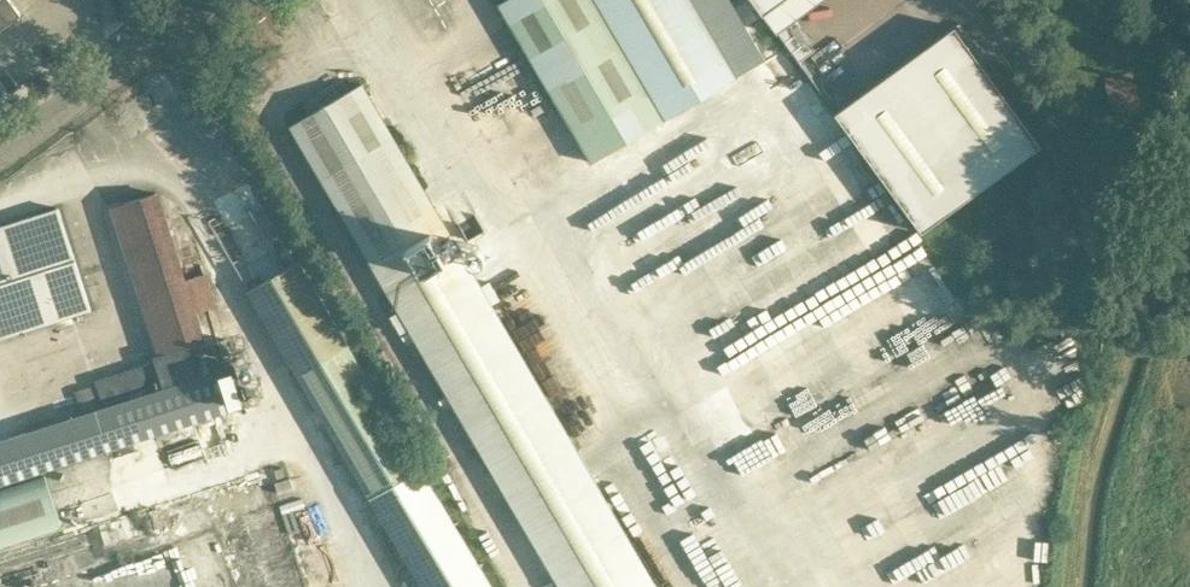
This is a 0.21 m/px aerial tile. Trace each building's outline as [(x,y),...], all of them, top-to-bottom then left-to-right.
[(22,15),(11,0),(0,0),(0,31),(22,15)] [(737,77),(692,0),(506,0),(499,4),(592,163),(737,77)] [(777,33),(823,0),(753,0),(777,33)] [(1040,145),(955,25),(837,110),(922,229),(1040,145)] [(1006,66),(995,73),(1030,120),(1040,113),(1006,66)] [(1134,77),(1106,83),(1112,110),(1140,104),(1134,77)] [(362,84),(290,127),(398,313),(390,318),(400,336),(408,330),(557,586),(658,586),(532,370),(492,303),(501,298),(490,280),(481,285),(461,251),(448,259),(433,233),(445,225),(362,84)] [(91,308),(59,209),(59,208),(60,208),(59,207),(0,226),(0,338),(91,308)] [(423,472),(299,262),(247,292),(421,586),(487,586),(423,472)] [(156,361),(96,380),(105,407),(0,441),(0,485),(111,450),(113,456),(136,449),(134,443),(247,407),(226,338),(204,345),(202,341),(154,356),(156,361)] [(63,525),(47,473),(0,488),(0,546),(63,525)] [(291,477),(275,482),(278,494),(294,489),(291,477)]
